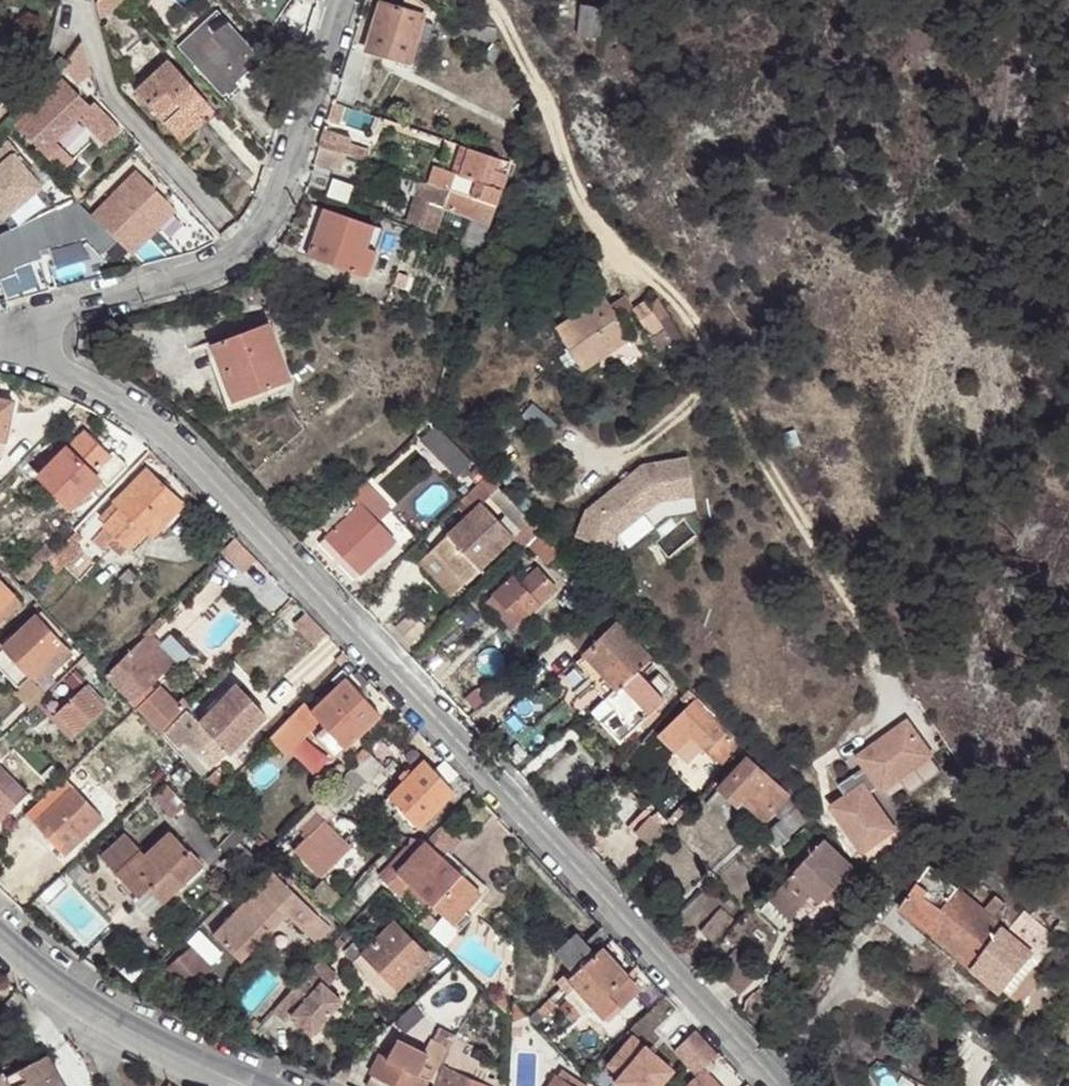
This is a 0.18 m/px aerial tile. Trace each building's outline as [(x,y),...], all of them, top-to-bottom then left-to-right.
[(94,7),(99,26),(127,3),(124,0),(98,0),(94,7)] [(402,11),(383,6),(369,55),(399,62),(422,68),(435,28),(422,24),(426,7),(416,0),(405,0),(402,11)] [(575,34),(597,40),(602,10),(581,5),(575,34)] [(177,46),(222,95),(261,61),(238,36),(216,11),(177,46)] [(494,28),(480,26),(484,38),(497,40),(494,28)] [(294,80),(303,49),(281,27),(260,46),(294,80)] [(261,61),(222,95),(229,103),(246,87),(244,84),(263,68),(266,73),(275,66),(244,31),(238,36),(261,61)] [(206,107),(166,64),(133,95),(170,135),(190,116),(194,119),(206,107)] [(16,125),(62,173),(74,161),(57,143),(80,120),(97,138),(112,123),(94,105),(91,108),(64,79),(16,125)] [(339,105),(332,102),(326,124),(332,127),(339,105)] [(190,116),(170,135),(179,145),(200,126),(202,129),(215,116),(206,107),(194,119),(190,116)] [(112,123),(97,138),(104,145),(119,130),(112,123)] [(324,129),(318,147),(345,157),(349,145),(351,138),(324,129)] [(5,221),(43,187),(30,173),(34,169),(10,142),(0,151),(0,216),(5,221)] [(349,145),(345,157),(364,163),(368,152),(349,145)] [(313,165),(313,166),(338,175),(345,157),(318,147),(314,163),(313,165)] [(462,149),(453,176),(460,178),(469,151),(462,149)] [(429,186),(496,210),(511,165),(469,151),(460,178),(453,176),(435,169),(429,186)] [(119,241),(134,256),(136,254),(148,241),(179,211),(139,171),(94,217),(119,241)] [(352,186),(333,180),(328,197),(346,203),(352,186)] [(429,186),(422,184),(407,228),(436,237),(446,212),(471,222),(462,247),(481,254),(496,210),(429,186)] [(0,236),(0,282),(7,301),(52,291),(42,260),(90,239),(106,256),(119,241),(94,217),(78,199),(19,226),(0,236)] [(187,219),(179,211),(148,241),(136,254),(134,256),(145,266),(196,252),(200,250),(181,224),(187,219)] [(308,258),(359,276),(368,250),(375,229),(325,211),(308,258)] [(187,219),(181,224),(200,250),(218,240),(194,215),(187,219)] [(368,250),(359,276),(367,279),(377,253),(368,250)] [(579,369),(630,338),(606,298),(556,329),(579,369)] [(650,339),(663,331),(645,301),(631,310),(650,339)] [(263,326),(206,352),(230,408),(287,384),(263,326)] [(206,352),(200,354),(228,417),(290,389),(287,384),(230,408),(206,352)] [(7,441),(16,403),(0,398),(0,440),(7,441)] [(108,456),(113,453),(116,450),(92,426),(85,432),(108,456)] [(420,439),(441,463),(454,452),(433,428),(420,439)] [(92,472),(108,456),(85,432),(67,449),(90,474),(92,472)] [(86,487),(95,478),(97,477),(92,472),(90,474),(67,449),(38,476),(65,505),(72,499),(77,505),(91,493),(86,487)] [(454,452),(441,463),(456,477),(469,465),(456,451),(454,452)] [(126,467),(113,453),(108,456),(92,472),(97,477),(95,478),(104,487),(126,467)] [(640,469),(585,514),(573,544),(613,556),(617,542),(660,508),(694,502),(687,460),(640,469)] [(179,508),(143,472),(112,504),(117,510),(101,527),(125,549),(126,550),(143,533),(148,539),(179,508)] [(519,528),(527,519),(483,476),(454,506),(465,517),(478,504),(487,497),(519,528)] [(363,483),(349,497),(374,524),(389,510),(363,483)] [(317,525),(326,535),(319,543),(353,580),(392,543),(374,524),(349,497),(317,525)] [(96,522),(101,527),(117,510),(112,504),(96,522)] [(465,517),(441,539),(474,573),(511,537),(478,504),(465,517)] [(540,531),(527,519),(519,528),(511,537),(522,548),(527,544),(540,531)] [(125,549),(101,527),(89,541),(100,551),(105,546),(117,557),(125,549)] [(560,551),(540,531),(527,544),(546,564),(560,551)] [(78,539),(71,533),(41,565),(48,572),(78,539)] [(474,573),(441,539),(418,562),(451,594),(474,573)] [(234,542),(219,557),(240,578),(256,564),(234,542)] [(18,573),(26,580),(41,565),(33,558),(18,573)] [(517,588),(535,607),(547,596),(529,577),(517,588)] [(12,597),(14,595),(0,579),(0,608),(12,597)] [(491,598),(516,624),(535,607),(517,588),(510,581),(491,598)] [(12,597),(0,608),(0,622),(19,605),(12,597)] [(505,634),(516,624),(491,598),(481,608),(505,634)] [(617,691),(638,672),(646,664),(615,630),(619,626),(616,623),(599,604),(563,637),(583,657),(615,690),(617,691)] [(30,677),(44,691),(76,660),(35,613),(1,645),(0,644),(0,669),(18,688),(30,677)] [(619,626),(615,630),(646,664),(650,661),(647,657),(655,651),(644,637),(624,615),(616,623),(619,626)] [(162,616),(144,634),(147,637),(165,618),(162,616)] [(326,638),(306,617),(292,630),(312,651),(326,638)] [(174,664),(147,637),(109,677),(135,704),(150,688),(174,664)] [(661,658),(655,651),(647,657),(650,661),(653,664),(661,658)] [(574,666),(605,699),(615,690),(583,657),(574,666)] [(615,690),(605,699),(603,702),(614,713),(601,725),(619,744),(643,724),(646,728),(659,715),(655,710),(664,701),(638,672),(617,691),(615,690)] [(316,740),(336,759),(379,718),(346,683),(311,717),(319,725),(324,731),(316,740)] [(237,686),(200,724),(228,752),(265,714),(237,686)] [(86,688),(57,714),(78,736),(106,711),(86,688)] [(157,693),(150,688),(135,704),(163,732),(187,706),(183,702),(179,707),(161,689),(157,693)] [(725,772),(743,752),(694,699),(659,738),(677,755),(692,739),(701,746),(725,772)] [(614,713),(603,702),(590,713),(601,725),(614,713)] [(311,717),(303,707),(268,744),(285,760),(319,725),(311,717)] [(180,741),(200,724),(187,712),(167,733),(181,747),(183,745),(180,741)] [(78,736),(57,714),(51,719),(72,741),(78,736)] [(911,716),(852,750),(876,791),(935,758),(911,716)] [(228,752),(200,724),(180,741),(208,771),(228,752)] [(685,763),(701,746),(692,739),(677,755),(685,763)] [(381,780),(361,760),(318,803),(332,816),(360,789),(367,796),(381,780)] [(423,767),(390,802),(420,831),(454,795),(457,793),(459,776),(446,762),(433,776),(423,767)] [(719,791),(736,808),(739,804),(760,824),(785,800),(748,763),(719,791)] [(221,781),(212,772),(207,777),(215,786),(221,781)] [(866,777),(826,795),(854,854),(894,836),(866,777)] [(65,778),(26,816),(34,824),(73,787),(65,778)] [(73,787),(34,824),(48,840),(53,836),(67,851),(69,852),(104,820),(73,787)] [(150,800),(171,820),(184,809),(163,788),(150,800)] [(0,790),(0,822),(16,807),(0,790)] [(768,838),(777,850),(807,825),(790,807),(779,817),(785,824),(768,838)] [(322,882),(354,848),(318,813),(302,830),(305,832),(302,835),(306,839),(291,855),(322,882)] [(656,848),(671,831),(654,816),(639,832),(656,848)] [(260,826),(246,838),(260,853),(274,842),(260,826)] [(60,844),(53,836),(48,840),(56,848),(58,846),(60,844)] [(137,903),(150,890),(187,855),(168,836),(141,861),(119,883),(122,888),(137,903)] [(235,891),(253,871),(237,855),(243,847),(235,839),(216,860),(224,869),(218,877),(235,891)] [(291,845),(284,839),(273,850),(279,856),(291,845)] [(817,884),(832,897),(844,883),(849,888),(860,875),(827,843),(823,848),(820,845),(762,909),(784,929),(815,893),(812,890),(817,884)] [(444,859),(427,845),(417,857),(409,850),(383,881),(404,901),(413,890),(416,892),(444,859)] [(119,883),(141,861),(125,846),(103,868),(119,883)] [(187,855),(150,890),(165,906),(201,869),(187,855)] [(482,893),(444,859),(416,892),(462,934),(474,920),(469,916),(464,912),(482,893)] [(1007,928),(994,919),(1005,907),(997,898),(985,911),(970,900),(933,868),(901,911),(948,948),(988,982),(1002,993),(1003,991),(1032,955),(1007,935),(1004,933),(1007,928)] [(315,944),(329,930),(284,886),(288,881),(279,871),(274,877),(270,874),(210,938),(233,961),(283,914),(315,944)] [(817,884),(812,890),(815,893),(826,902),(832,897),(817,884)] [(131,909),(137,903),(122,888),(116,894),(131,909)] [(165,906),(150,890),(137,903),(131,909),(149,929),(169,910),(165,906)] [(464,912),(469,916),(486,897),(482,893),(464,912)] [(702,931),(714,942),(733,920),(721,909),(702,931)] [(429,913),(420,926),(426,931),(435,918),(429,913)] [(1007,935),(1032,955),(1035,957),(1041,950),(1046,953),(1055,939),(1028,915),(1017,929),(1007,935)] [(365,956),(400,990),(431,960),(397,925),(365,956)] [(575,975),(595,958),(576,937),(553,958),(567,975),(552,989),(557,994),(562,989),(566,985),(572,980),(571,979),(575,975)] [(348,958),(356,966),(365,956),(358,948),(348,958)] [(762,972),(738,949),(716,971),(740,996),(762,972)] [(212,976),(190,952),(168,973),(190,996),(212,976)] [(624,981),(599,952),(597,955),(595,958),(575,975),(571,979),(572,980),(596,1006),(606,998),(624,981)] [(1035,957),(1032,955),(1003,991),(1020,1004),(1048,966),(1035,957)] [(390,1000),(400,990),(365,956),(356,966),(390,1000)] [(339,977),(321,960),(303,980),(315,991),(292,1016),(313,1035),(343,1002),(329,989),(339,977)] [(297,987),(274,1011),(286,1022),(292,1016),(315,991),(303,980),(297,987)] [(596,1006),(572,980),(566,985),(572,991),(598,1020),(613,1007),(606,998),(596,1006)] [(632,990),(624,981),(606,998),(613,1007),(632,990)] [(562,989),(557,994),(534,1014),(539,1021),(572,991),(566,985),(562,989)] [(510,1005),(504,998),(497,1005),(509,1019),(510,1005)] [(579,1013),(569,1003),(564,1007),(574,1017),(579,1013)] [(528,1019),(515,1006),(513,1026),(528,1019)] [(459,1038),(460,1037),(443,1027),(428,1053),(439,1059),(445,1062),(452,1050),(459,1038)] [(242,1029),(236,1042),(242,1046),(253,1033),(242,1029)] [(520,1031),(513,1030),(512,1040),(520,1040),(520,1031)] [(697,1037),(675,1056),(698,1082),(719,1063),(697,1037)] [(439,1059),(428,1079),(417,1073),(428,1054),(397,1038),(385,1058),(380,1056),(371,1075),(375,1078),(388,1084),(387,1085),(431,1085),(443,1066),(445,1062),(439,1059)] [(459,1038),(452,1050),(464,1056),(469,1043),(459,1038)] [(970,1044),(954,1068),(979,1085),(1002,1085),(1010,1074),(970,1044)] [(633,1046),(604,1074),(615,1085),(670,1085),(633,1046)] [(464,1075),(471,1058),(464,1056),(452,1050),(445,1062),(443,1066),(446,1067),(437,1085),(486,1085),(464,1075)] [(439,1059),(428,1053),(428,1054),(417,1073),(428,1079),(439,1059)] [(46,1056),(17,1072),(22,1084),(19,1085),(62,1085),(46,1056)] [(5,1079),(9,1085),(19,1085),(22,1084),(17,1072),(5,1079)] [(568,1085),(573,1085),(576,1081),(563,1072),(559,1080),(568,1085)] [(5,1079),(3,1075),(0,1076),(0,1085),(9,1085),(5,1079)] [(388,1084),(375,1078),(371,1085),(387,1085),(388,1084)]
